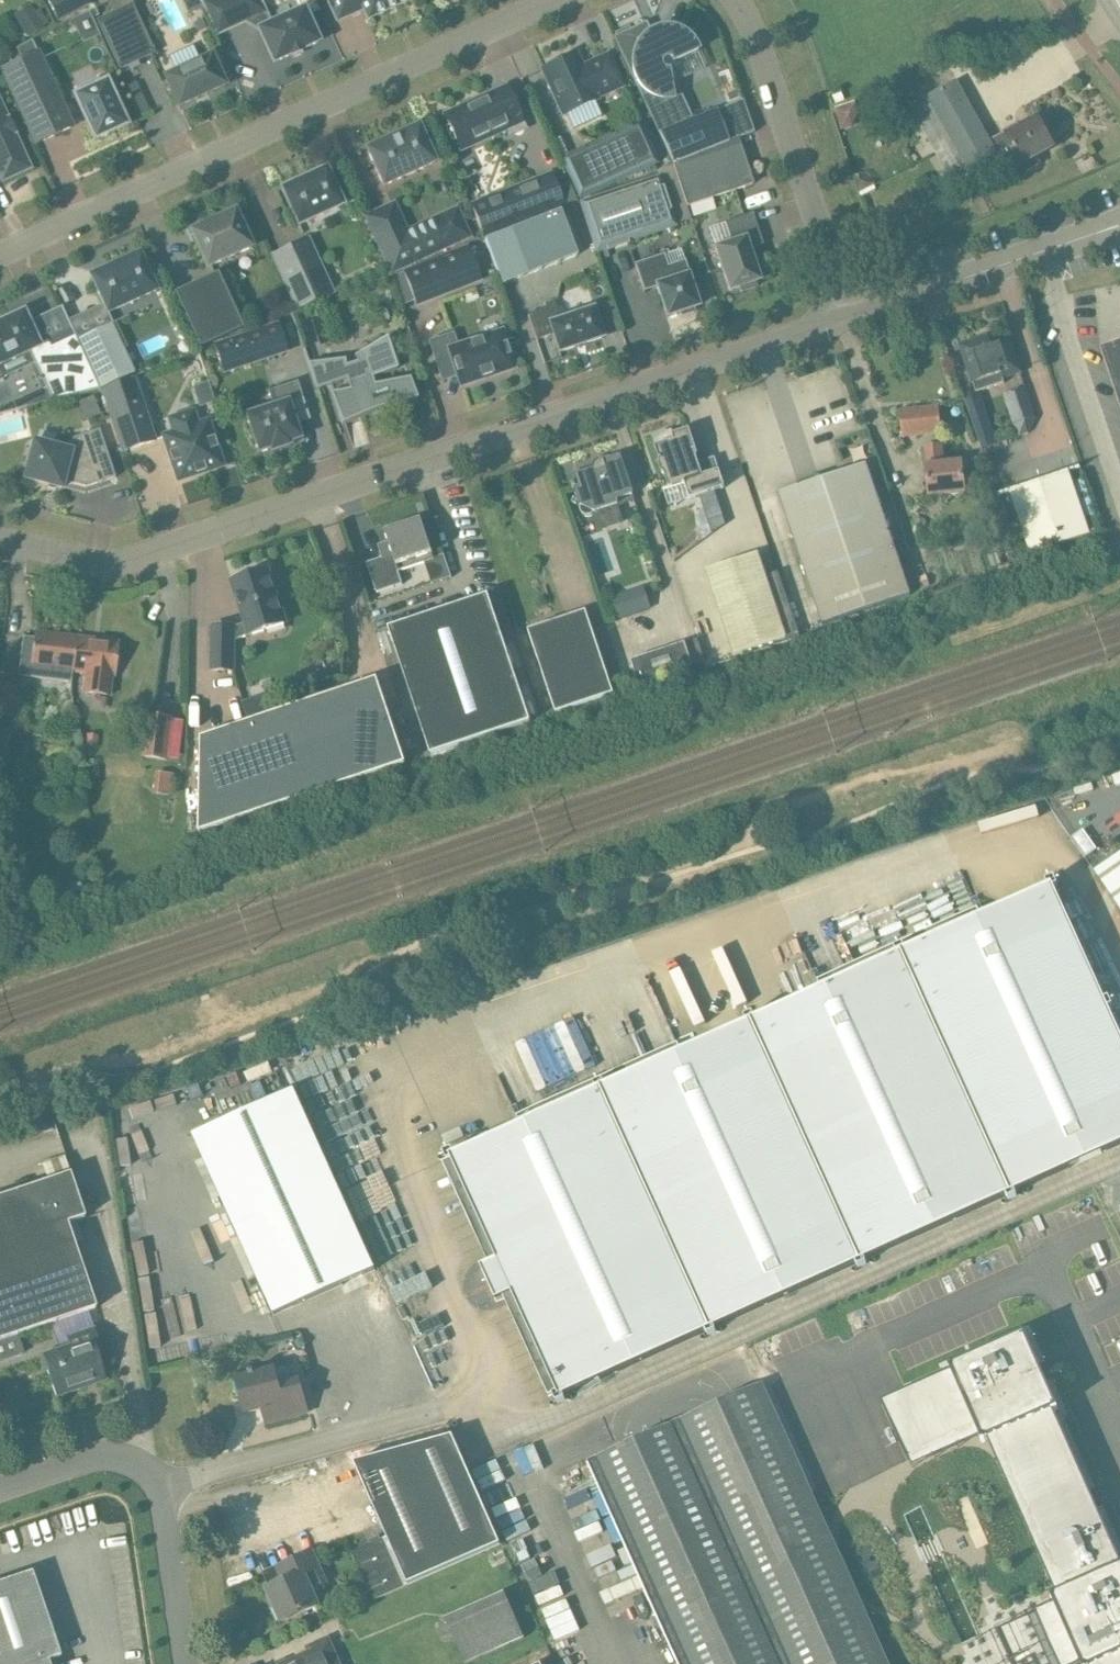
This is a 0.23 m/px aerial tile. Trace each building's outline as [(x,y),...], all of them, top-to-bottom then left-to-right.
[(88,0),(46,0),(58,22),(91,5),(88,0)] [(200,0),(182,0),(189,15),(204,8),(200,0)] [(258,0),(210,0),(203,3),(218,35),(245,22),(259,31),(274,63),(291,56),(303,51),(302,50),(319,43),(304,10),(270,25),(258,0)] [(338,22),(364,10),(368,20),(412,0),(327,0),(338,22)] [(44,27),(30,5),(15,15),(29,37),(44,27)] [(98,22),(120,70),(124,68),(140,61),(138,57),(144,54),(146,58),(154,54),(132,6),(102,20),(98,22)] [(89,15),(74,23),(80,34),(95,27),(89,15)] [(652,35),(646,23),(630,31),(629,28),(616,34),(617,37),(614,38),(673,166),(728,144),(716,112),(691,121),(666,67),(697,52),(694,47),(691,42),(686,38),(681,35),(675,33),(669,32),(663,32),(658,33),(652,35)] [(39,54),(38,54),(32,40),(16,49),(22,61),(1,71),(35,145),(73,128),(39,54)] [(176,74),(165,78),(179,107),(225,86),(211,57),(199,63),(192,48),(169,58),(176,74)] [(576,55),(543,70),(564,115),(566,114),(573,130),(601,117),(594,101),(596,100),(596,98),(622,86),(608,57),(582,69),(576,55)] [(101,85),(98,80),(78,88),(81,94),(75,97),(95,141),(127,126),(107,82),(101,85)] [(141,82),(128,85),(133,113),(146,110),(141,82)] [(957,83),(929,98),(928,99),(930,101),(913,110),(953,180),(970,171),(971,173),(999,157),(999,156),(1014,148),(1028,172),(1042,164),(1038,157),(1054,148),(1038,120),(1023,128),(1021,124),(990,142),(957,83)] [(525,129),(506,87),(473,103),(474,105),(462,110),(461,108),(444,116),(449,126),(446,128),(452,142),(456,141),(461,151),(512,128),(515,134),(525,129)] [(0,102),(0,176),(2,182),(30,169),(15,135),(16,134),(15,133),(14,133),(9,121),(10,121),(9,119),(8,120),(0,102)] [(839,128),(860,128),(859,105),(838,106),(839,128)] [(658,164),(639,124),(561,160),(580,200),(658,164)] [(435,163),(418,127),(367,151),(384,187),(435,163)] [(738,140),(728,144),(673,166),(687,207),(753,185),(738,140)] [(343,206),(326,169),(282,190),(298,227),(343,206)] [(855,174),(861,193),(875,184),(868,172),(855,174)] [(564,207),(551,174),(471,206),(484,239),(564,207)] [(676,227),(660,177),(580,204),(597,254),(676,227)] [(579,255),(561,211),(485,241),(503,285),(579,255)] [(252,248),(235,212),(192,232),(190,232),(207,269),(252,248)] [(763,245),(753,214),(725,223),(731,241),(728,245),(716,250),(730,291),(739,288),(741,293),(757,288),(755,283),(759,282),(748,250),(763,245)] [(435,220),(379,246),(392,274),(448,248),(469,238),(463,224),(441,233),(435,220)] [(333,294),(308,240),(272,256),(297,311),(333,294)] [(481,280),(469,247),(403,273),(416,305),(481,280)] [(664,255),(635,265),(644,293),(657,288),(667,318),(680,313),(682,317),(695,313),(694,309),(698,307),(688,277),(690,277),(685,261),(681,249),(664,255)] [(156,291),(139,256),(97,275),(94,284),(108,314),(156,291)] [(244,330),(218,274),(174,294),(200,350),(244,330)] [(62,307),(58,309),(61,316),(63,315),(71,331),(39,346),(24,314),(0,324),(0,366),(29,352),(52,402),(100,390),(62,307)] [(561,321),(557,308),(547,311),(547,309),(528,315),(537,340),(553,335),(560,354),(603,339),(593,310),(561,321)] [(134,374),(112,325),(79,340),(101,389),(134,374)] [(288,352),(279,325),(215,347),(224,374),(288,352)] [(514,369),(502,333),(457,348),(453,335),(430,343),(443,381),(458,376),(461,386),(514,369)] [(398,370),(387,339),(355,357),(357,363),(346,367),(345,360),(308,365),(316,390),(347,380),(350,389),(331,394),(342,426),(375,412),(417,401),(410,379),(375,386),(372,379),(398,370)] [(1015,349),(1012,339),(1001,342),(1002,344),(986,350),(983,340),(961,347),(977,394),(1005,385),(1003,379),(1021,373),(1013,350),(1015,349)] [(1101,351),(1119,407),(1119,345),(1101,351)] [(156,441),(135,379),(101,390),(122,453),(156,441)] [(191,387),(198,409),(215,404),(208,382),(191,387)] [(310,421),(298,382),(268,392),(273,407),(246,416),(259,454),(270,450),(271,453),(290,447),(289,444),(301,440),(296,425),(310,421)] [(1007,393),(1013,433),(1036,429),(1029,389),(1007,393)] [(941,434),(938,408),(901,412),(904,438),(941,434)] [(200,425),(195,409),(166,418),(172,434),(164,437),(179,481),(222,466),(208,422),(200,425)] [(116,478),(99,430),(74,439),(70,452),(35,443),(32,453),(28,452),(24,468),(28,469),(25,480),(62,489),(64,482),(86,488),(116,478)] [(657,434),(652,436),(654,442),(660,461),(659,466),(661,472),(665,476),(669,489),(685,484),(690,500),(725,489),(715,458),(701,463),(690,430),(674,436),(672,430),(667,431),(666,431),(658,433),(657,434)] [(944,465),(942,446),(925,447),(927,467),(926,467),(930,498),(966,494),(963,463),(944,465)] [(634,496),(620,454),(602,460),(603,464),(571,475),(581,506),(581,508),(581,509),(581,511),(581,512),(582,514),(583,515),(584,516),(585,517),(586,517),(588,517),(589,517),(591,517),(592,516),(594,516),(595,514),(595,513),(618,505),(617,501),(634,496)] [(911,596),(867,466),(779,495),(823,625),(911,596)] [(1090,536),(1069,473),(1010,493),(1031,556),(1090,536)] [(435,560),(421,519),(385,532),(393,555),(367,564),(377,594),(395,588),(391,575),(435,560)] [(765,576),(758,554),(707,571),(735,656),(786,639),(786,637),(799,633),(778,572),(765,576)] [(286,624),(268,570),(233,581),(247,623),(234,627),(214,627),(213,671),(233,671),(234,641),(286,624)] [(620,619),(651,608),(643,588),(612,599),(620,619)] [(531,723),(489,596),(389,629),(431,756),(531,723)] [(614,695),(587,612),(529,632),(556,714),(614,695)] [(24,638),(19,677),(30,678),(72,683),(73,672),(78,637),(35,632),(34,640),(24,638)] [(78,637),(73,672),(86,674),(84,693),(110,696),(112,677),(114,678),(118,642),(78,637)] [(693,669),(685,644),(632,662),(640,687),(693,669)] [(407,763),(378,679),(202,739),(200,835),(407,763)] [(172,718),(149,716),(144,757),(167,760),(172,718)] [(99,736),(87,734),(85,745),(97,747),(99,736)] [(175,773),(156,772),(155,793),(173,795),(175,773)] [(1097,870),(1119,904),(1119,854),(1097,870)] [(1054,884),(452,1157),(500,1261),(484,1268),(499,1301),(515,1294),(562,1398),(1119,1145),(1119,1029),(1054,884)] [(811,918),(815,939),(869,927),(864,907),(811,918)] [(294,1089),(193,1135),(275,1316),(376,1270),(294,1089)] [(63,1156),(42,1162),(46,1175),(67,1168),(63,1156)] [(70,1175),(0,1199),(0,1342),(96,1310),(67,1224),(84,1218),(70,1175)] [(100,1348),(94,1330),(67,1339),(70,1347),(43,1357),(57,1397),(87,1387),(85,1381),(104,1374),(96,1350),(100,1348)] [(954,1372),(884,1403),(909,1460),(979,1429),(985,1442),(985,1443),(998,1437),(1067,1592),(1053,1598),(1057,1605),(999,1630),(999,1631),(1001,1637),(1013,1663),(1029,1663),(1028,1660),(1033,1658),(1036,1663),(1119,1663),(1119,1559),(1055,1412),(1059,1410),(1026,1335),(952,1368),(954,1372)] [(280,1387),(275,1370),(255,1375),(255,1373),(250,1374),(251,1377),(238,1380),(243,1399),(244,1399),(247,1407),(242,1409),(242,1410),(245,1409),(247,1414),(263,1410),(267,1425),(309,1413),(300,1381),(280,1387)] [(593,1462),(684,1663),(886,1663),(761,1386),(593,1462)] [(502,1544),(454,1437),(355,1464),(388,1539),(353,1554),(374,1602),(502,1544)] [(313,1555),(268,1574),(274,1588),(269,1591),(283,1623),(319,1607),(311,1591),(326,1584),(313,1555)] [(31,1573),(0,1583),(0,1663),(49,1663),(48,1662),(61,1658),(31,1573)] [(525,1638),(505,1592),(447,1618),(447,1619),(436,1624),(444,1643),(455,1638),(467,1663),(525,1638)] [(328,1641),(310,1649),(312,1654),(290,1663),(339,1663),(328,1641)]
